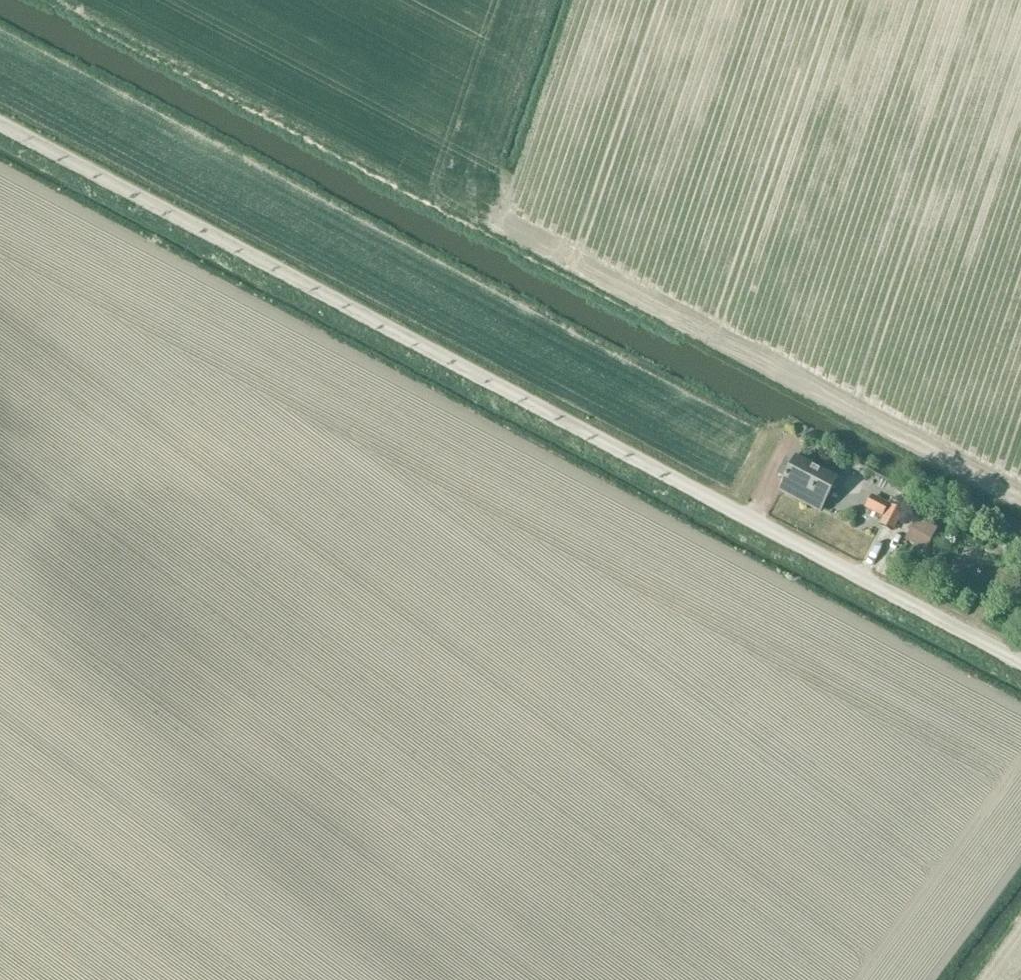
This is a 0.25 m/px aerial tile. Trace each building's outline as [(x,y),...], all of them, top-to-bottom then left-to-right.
[(837,481),(797,460),(795,464),(787,460),(779,476),(787,480),(781,492),(821,512),(837,481)] [(891,531),(902,512),(872,495),(868,503),(865,508),(884,518),(880,526),(891,531)] [(924,551),(935,530),(916,520),(905,541),(924,551)]
